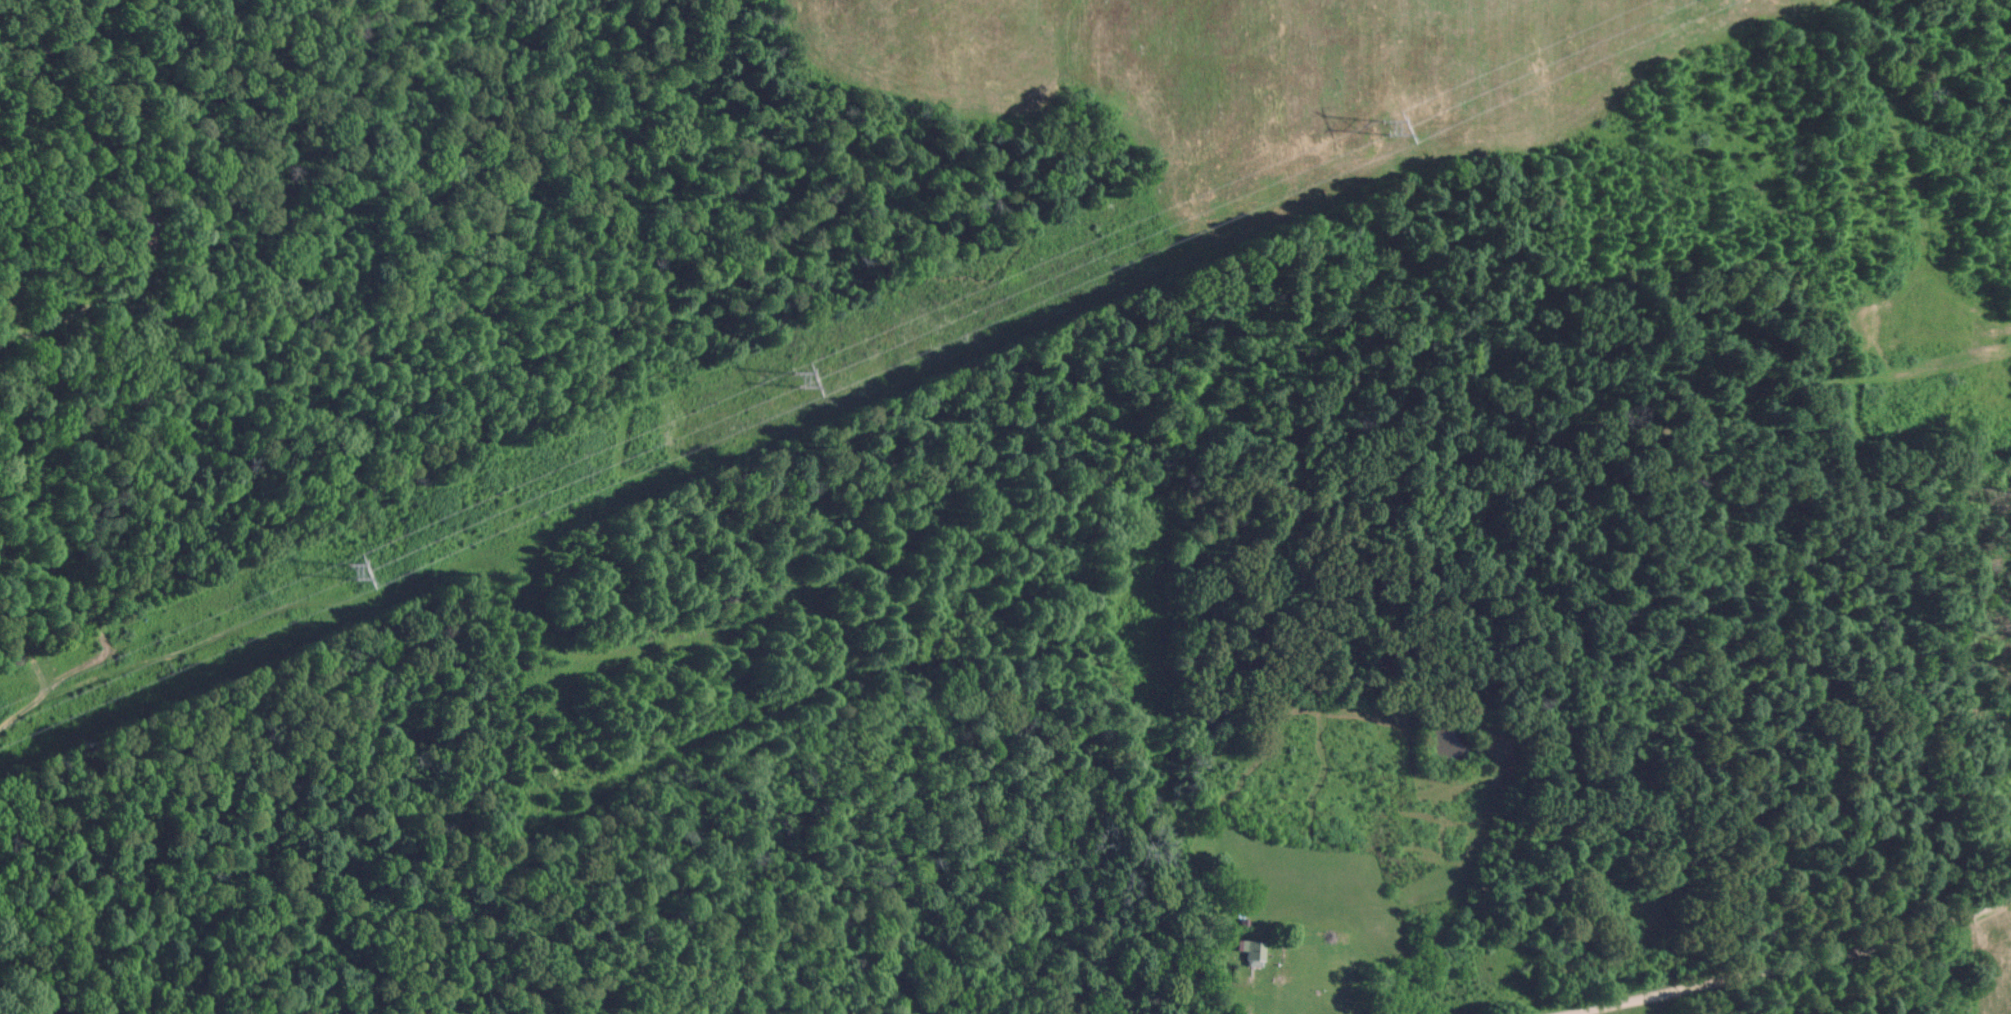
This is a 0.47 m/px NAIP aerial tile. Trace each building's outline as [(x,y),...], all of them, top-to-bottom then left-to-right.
[(1263,939),(1239,939),(1239,963),(1263,963),(1263,939)]
